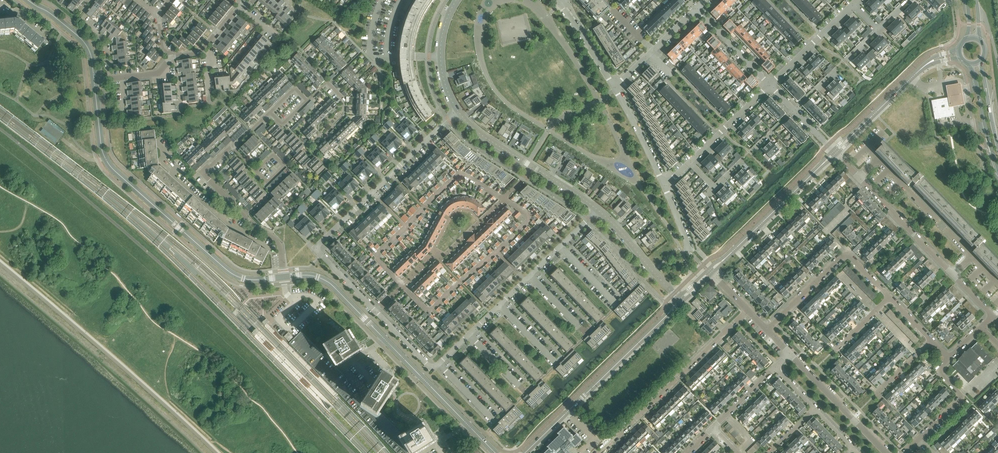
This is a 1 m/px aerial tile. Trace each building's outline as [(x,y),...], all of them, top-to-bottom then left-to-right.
[(75,0),(73,0),(70,3),(77,9),(80,5),(75,0)] [(134,1),(132,0),(128,0),(124,5),(128,8),(134,1)] [(226,0),(225,0),(222,4),(230,10),(233,6),(226,0)] [(276,2),(274,1),(275,0),(272,0),(266,7),(270,10),(276,2)] [(283,1),(282,0),(281,0),(278,4),(276,2),(270,10),(273,13),(283,1)] [(425,122),(434,115),(432,112),(430,108),(427,104),(424,100),(422,95),(420,91),(418,86),(417,81),(416,77),(415,72),(414,67),(413,61),(412,61),(412,59),(412,58),(412,56),(412,53),(412,50),(412,47),(414,47),(415,40),(417,33),(419,27),(421,21),(424,14),(428,9),(432,3),(434,0),(417,0),(416,1),(412,8),(409,15),(406,22),(404,30),(402,38),(401,45),(399,44),(399,46),(401,46),(400,52),(400,53),(400,55),(400,56),(400,58),(400,60),(400,61),(400,62),(400,63),(400,64),(400,66),(400,67),(401,69),(401,70),(401,72),(401,74),(402,76),(402,77),(402,79),(403,80),(403,82),(403,84),(404,85),(406,85),(407,90),(409,95),(412,100),(414,105),(417,110),(420,115),(423,119),(425,121),(425,122)] [(597,21),(610,8),(602,0),(577,0),(597,21)] [(616,2),(624,10),(624,9),(628,6),(622,0),(619,0),(617,2),(616,2)] [(668,1),(677,10),(681,6),(675,0),(669,0),(668,1)] [(726,0),(724,0),(723,1),(723,0),(722,0),(720,2),(727,9),(731,6),(726,0)] [(767,3),(764,0),(763,0),(757,6),(760,10),(767,3)] [(807,2),(805,0),(802,0),(797,5),(800,9),(807,2)] [(878,9),(870,0),(866,4),(868,7),(866,9),(871,14),(877,8),(878,9)] [(880,0),(870,0),(878,9),(884,3),(880,0)] [(933,6),(937,10),(938,10),(938,11),(941,8),(940,8),(945,3),(942,0),(939,0),(933,6)] [(282,10),(284,9),(281,7),(285,3),(283,1),(273,13),(277,16),(282,10)] [(668,1),(664,5),(673,14),(677,10),(668,1)] [(103,7),(96,2),(92,6),(99,11),(103,7)] [(727,9),(720,2),(718,4),(719,5),(718,6),(724,13),(727,9)] [(804,13),(811,6),(807,2),(800,9),(804,13)] [(77,9),(70,3),(67,7),(74,13),(77,9)] [(133,14),(139,6),(135,3),(129,10),(133,14)] [(764,14),(771,7),(767,3),(760,10),(764,14)] [(909,8),(918,17),(917,16),(922,12),(924,10),(920,6),(918,8),(913,3),(909,8)] [(230,10),(222,4),(219,8),(226,14),(230,10)] [(181,12),(173,5),(170,10),(178,16),(181,12)] [(664,5),(660,9),(669,17),(673,14),(664,5)] [(99,11),(92,6),(89,10),(96,15),(99,11)] [(137,17),(143,9),(139,6),(133,14),(137,17)] [(724,13),(718,6),(716,8),(715,7),(713,9),(720,16),(724,13)] [(808,17),(815,10),(811,6),(804,13),(808,17)] [(768,18),(774,11),(771,7),(764,14),(768,18)] [(226,14),(219,8),(215,12),(223,18),(226,14)] [(279,21),(289,9),(287,8),(284,12),(282,10),(277,16),(276,18),(279,21)] [(909,8),(904,12),(909,16),(906,19),(911,23),(913,21),(914,22),(918,17),(909,8)] [(141,21),(147,13),(143,9),(137,17),(141,21)] [(283,24),(289,16),(287,15),(291,10),(289,9),(279,21),(283,24)] [(660,9),(657,12),(665,21),(669,17),(660,9)] [(720,16),(713,9),(711,11),(712,12),(710,14),(716,20),(720,16)] [(96,15),(89,10),(86,14),(93,19),(96,15)] [(178,16),(170,10),(166,14),(174,20),(178,16)] [(812,21),(818,14),(815,10),(808,17),(812,21)] [(771,21),(778,15),(774,11),(768,18),(771,21)] [(223,18),(215,12),(212,16),(219,23),(223,18)] [(657,12),(653,16),(661,25),(665,21),(657,12)] [(149,20),(152,17),(147,13),(141,21),(145,24),(149,20)] [(174,20),(166,14),(163,18),(170,25),(174,20)] [(287,27),(297,15),(295,14),(291,18),(289,16),(283,24),(287,27)] [(822,18),(818,14),(812,21),(815,25),(822,18)] [(249,25),(237,15),(235,17),(239,20),(238,22),(245,28),(249,25)] [(773,27),(782,19),(778,15),(771,21),(775,25),(773,27)] [(19,22),(18,22),(19,17),(19,16),(18,16),(17,16),(16,16),(16,17),(15,20),(0,22),(0,34),(13,33),(36,51),(42,43),(46,46),(47,46),(48,45),(47,43),(44,40),(43,42),(19,22)] [(219,23),(212,16),(208,21),(216,27),(219,23)] [(653,16),(649,20),(657,29),(661,25),(653,16)] [(847,22),(856,30),(862,25),(856,19),(854,21),(851,18),(847,22)] [(102,34),(111,22),(108,19),(101,26),(103,28),(100,32),(102,34)] [(777,31),(786,23),(782,19),(773,27),(777,31)] [(153,24),(149,20),(145,24),(142,28),(146,31),(150,27),(153,24)] [(649,20),(645,24),(654,32),(657,29),(649,20)] [(726,31),(733,24),(729,20),(723,27),(726,31)] [(896,20),(892,24),(901,34),(908,27),(907,26),(903,22),(901,24),(896,20)] [(245,28),(238,22),(236,24),(232,21),(230,22),(242,32),(245,28)] [(109,33),(115,25),(111,22),(102,34),(103,35),(107,31),(109,33)] [(242,32),(230,22),(229,24),(233,28),(232,30),(239,36),(242,32)] [(856,30),(847,22),(844,25),(846,28),(844,30),(850,36),(856,30)] [(706,29),(702,25),(700,23),(699,25),(698,24),(695,26),(703,33),(706,29)] [(781,35),(790,27),(786,23),(777,31),(781,35)] [(207,30),(200,24),(196,28),(204,34),(207,30)] [(596,35),(605,29),(602,24),(601,25),(593,30),(596,35)] [(641,27),(647,34),(650,37),(650,36),(654,32),(645,24),(641,27)] [(730,35),(740,25),(737,28),(733,24),(726,31),(730,35)] [(901,34),(892,24),(887,29),(891,33),(889,35),(894,40),(896,38),(901,34)] [(109,40),(119,28),(115,25),(109,33),(111,34),(107,38),(109,40)] [(737,36),(744,29),(740,25),(730,35),(731,35),(734,31),(736,33),(735,34),(737,36)] [(703,33),(695,26),(693,28),(694,29),(693,31),(699,37),(703,33)] [(154,31),(150,27),(146,31),(144,34),(143,35),(148,38),(148,39),(151,34),(151,35),(154,31)] [(785,39),(793,31),(790,27),(781,35),(785,39)] [(116,39),(123,31),(119,28),(109,40),(111,41),(114,37),(116,39)] [(204,34),(196,28),(193,32),(200,38),(204,34)] [(239,36),(232,30),(230,32),(226,28),(224,30),(236,40),(239,36)] [(596,35),(599,39),(608,33),(605,29),(596,35)] [(740,40),(748,33),(744,29),(737,36),(738,35),(739,37),(738,38),(740,40)] [(836,33),(843,41),(849,35),(850,36),(844,30),(842,32),(840,29),(836,33)] [(236,40),(224,30),(223,32),(227,35),(225,37),(233,43),(236,40)] [(127,42),(126,34),(123,31),(116,39),(119,40),(118,42),(118,43),(127,42)] [(699,37),(693,31),(691,32),(690,31),(688,33),(695,40),(699,37)] [(790,41),(797,34),(793,31),(785,39),(787,37),(790,41)] [(200,38),(193,32),(190,36),(197,42),(200,38)] [(599,39),(602,44),(611,38),(608,33),(599,39)] [(695,40),(688,33),(686,35),(687,36),(686,38),(691,44),(695,40)] [(744,44),(752,37),(748,33),(740,40),(741,40),(742,39),(743,41),(742,42),(744,44)] [(843,41),(836,33),(832,37),(835,39),(832,41),(837,47),(843,41)] [(155,38),(151,35),(151,34),(148,39),(148,38),(145,42),(149,46),(152,42),(155,38)] [(801,39),(797,34),(790,41),(794,45),(801,39)] [(274,45),(261,35),(258,39),(266,45),(268,43),(272,47),(274,45)] [(197,42),(190,36),(186,40),(186,41),(190,44),(189,44),(193,47),(197,42)] [(233,43),(225,37),(224,39),(220,36),(218,37),(230,47),(233,43)] [(710,47),(717,40),(713,36),(706,43),(710,47)] [(875,41),(884,50),(888,46),(887,45),(890,43),(886,39),(883,41),(879,36),(875,41)] [(190,44),(186,41),(186,40),(182,37),(179,42),(182,45),(186,48),(189,44),(190,44)] [(230,47),(218,37),(217,39),(221,43),(219,45),(227,51),(230,47)] [(317,48),(324,41),(320,37),(313,44),(317,48)] [(748,48),(755,41),(752,37),(744,44),(745,43),(747,45),(746,46),(748,48)] [(182,45),(179,42),(175,38),(171,43),(179,49),(182,45)] [(602,44),(604,49),(614,42),(611,38),(602,44)] [(691,44),(686,38),(684,39),(683,38),(681,40),(688,47),(691,44)] [(264,47),(266,45),(258,39),(255,43),(267,53),(269,51),(264,47)] [(688,47),(681,40),(679,42),(680,43),(678,45),(684,51),(688,47)] [(717,40),(710,47),(714,50),(717,48),(721,44),(717,40)] [(321,52),(328,45),(324,41),(317,48),(321,52)] [(752,52),(759,44),(755,41),(748,48),(749,47),(751,49),(750,50),(752,52)] [(884,50),(875,41),(870,45),(874,50),(872,52),(877,57),(879,55),(884,50)] [(157,45),(152,42),(149,46),(146,49),(150,53),(153,49),(157,45)] [(604,49),(607,53),(617,47),(614,42),(604,49)] [(227,51),(219,45),(218,47),(214,43),(212,45),(224,55),(227,51)] [(267,53),(255,43),(252,47),(260,53),(262,51),(266,54),(267,53)] [(755,56),(763,48),(759,44),(752,52),(753,51),(754,52),(753,54),(755,56)] [(325,56),(332,49),(328,45),(321,52),(325,56)] [(684,51),(678,45),(677,46),(676,45),(674,47),(680,54),(684,51)] [(258,55),(260,53),(252,47),(249,50),(261,60),(263,58),(258,55)] [(607,53),(610,58),(620,52),(617,47),(607,53)] [(680,54),(674,47),(671,49),(672,50),(671,52),(677,58),(680,54)] [(714,58),(722,50),(720,48),(719,49),(717,48),(711,54),(714,58)] [(759,59),(767,52),(763,48),(755,56),(756,56),(757,55),(758,56),(757,57),(759,59)] [(158,52),(153,49),(150,53),(147,56),(151,60),(158,52)] [(328,60),(336,53),(332,49),(325,56),(328,60)] [(261,60),(249,50),(246,54),(254,60),(256,58),(260,62),(261,60)] [(718,62),(726,54),(724,52),(723,53),(721,52),(722,51),(722,50),(714,58),(718,62)] [(332,64),(339,57),(341,55),(338,51),(336,53),(328,60),(332,64)] [(155,64),(162,56),(158,52),(151,60),(155,64)] [(610,58),(613,62),(623,56),(620,52),(610,58)] [(677,58),(671,52),(669,53),(668,52),(666,54),(673,62),(677,58)] [(760,66),(770,56),(767,52),(759,59),(759,60),(760,59),(762,60),(761,61),(763,63),(760,65),(760,66)] [(296,64),(302,57),(299,53),(297,55),(293,59),(292,60),(296,64)] [(857,57),(866,66),(870,62),(873,60),(868,55),(866,57),(862,53),(857,57)] [(252,62),(254,60),(246,54),(243,58),(255,67),(257,66),(252,62)] [(625,54),(624,55),(623,56),(613,62),(616,67),(626,61),(626,62),(629,59),(626,54),(625,54)] [(722,65),(729,58),(727,56),(726,57),(725,56),(726,54),(718,62),(722,65)] [(813,55),(810,58),(818,66),(824,60),(819,55),(817,57),(814,55),(813,55)] [(771,63),(767,60),(770,56),(760,66),(764,70),(771,63)] [(299,68),(306,61),(302,57),(296,64),(299,68)] [(336,67),(343,60),(339,57),(332,64),(336,67)] [(866,66),(857,57),(853,62),(858,67),(857,68),(859,70),(860,69),(861,70),(866,66)] [(255,67),(243,58),(240,61),(248,68),(249,66),(254,69),(255,67)] [(726,69),(733,62),(731,60),(730,61),(728,59),(730,58),(729,58),(722,65),(726,69)] [(818,66),(810,58),(807,60),(808,61),(807,62),(809,64),(807,66),(812,71),(818,66)] [(338,69),(335,72),(337,74),(340,71),(347,64),(343,60),(336,67),(338,69)] [(246,70),(248,68),(240,61),(237,65),(249,75),(251,73),(246,70)] [(303,72),(310,65),(306,61),(299,68),(303,72)] [(729,73),(737,66),(735,64),(734,65),(732,63),(733,62),(726,69),(729,73)] [(768,74),(775,67),(771,63),(764,70),(768,74)] [(249,75),(237,65),(234,69),(242,75),(243,73),(248,77),(249,75)] [(307,76),(314,69),(310,65),(303,72),(307,76)] [(685,75),(692,69),(688,65),(681,71),(685,75)] [(345,79),(353,71),(354,70),(350,66),(341,75),(345,79)] [(651,66),(646,71),(654,79),(658,74),(651,66)] [(733,77),(741,70),(739,68),(738,69),(736,67),(737,66),(729,73),(733,77)] [(806,77),(812,71),(807,66),(805,68),(803,66),(802,67),(801,66),(798,69),(800,71),(802,73),(804,75),(806,77)] [(240,78),(242,75),(234,69),(231,73),(232,83),(236,83),(237,81),(241,85),(244,81),(240,78)] [(311,80),(318,73),(314,69),(307,76),(311,80)] [(689,79),(696,72),(692,69),(685,75),(689,79)] [(737,81),(744,74),(742,72),(741,73),(740,71),(741,70),(733,77),(737,81)] [(348,83),(355,76),(357,75),(353,71),(345,79),(348,83)] [(458,74),(460,79),(457,80),(455,81),(457,86),(469,82),(465,71),(458,74)] [(646,71),(642,75),(644,77),(649,83),(654,79),(646,71)] [(693,83),(699,76),(696,72),(689,79),(693,83)] [(288,79),(284,75),(281,73),(277,76),(284,83),(288,79)] [(314,83),(321,77),(318,73),(311,80),(314,83)] [(744,82),(748,78),(748,77),(746,76),(745,77),(744,75),(745,74),(744,74),(737,81),(741,85),(744,82)] [(748,78),(744,82),(748,86),(754,79),(751,75),(750,75),(748,77),(748,78)] [(284,83),(277,76),(273,80),(280,87),(284,83)] [(352,87),(359,80),(355,76),(348,83),(352,87)] [(696,87),(703,80),(699,76),(693,83),(696,87)] [(318,87),(325,81),(321,77),(314,83),(312,85),(317,90),(319,88),(318,87)] [(280,87),(273,80),(271,78),(267,82),(268,83),(269,84),(276,91),(280,87)] [(793,82),(789,78),(788,79),(787,79),(784,82),(785,82),(782,85),(786,89),(793,82)] [(356,90),(363,84),(362,83),(364,81),(361,79),(359,80),(352,87),(356,90)] [(752,90),(758,83),(754,79),(748,86),(752,90)] [(700,91),(707,84),(703,80),(696,87),(700,91)] [(790,93),(799,84),(795,80),(793,82),(786,89),(790,93)] [(832,81),(830,84),(838,93),(839,93),(843,89),(843,88),(845,86),(845,87),(845,86),(843,83),(840,81),(838,83),(835,80),(833,82),(832,81)] [(630,86),(626,90),(630,94),(638,87),(639,86),(635,82),(630,86)] [(276,91),(269,84),(268,83),(264,86),(265,88),(272,95),(276,91)] [(366,94),(366,88),(363,84),(356,90),(357,92),(357,94),(366,94)] [(704,95),(711,88),(707,84),(700,91),(704,95)] [(793,97),(802,88),(799,84),(790,93),(793,97)] [(840,94),(839,93),(838,93),(830,84),(827,87),(828,87),(826,89),(826,88),(826,89),(827,90),(829,92),(827,94),(832,100),(833,100),(839,94),(840,94)] [(947,87),(948,98),(950,108),(953,107),(965,105),(961,84),(947,87)] [(265,88),(264,86),(263,85),(259,89),(261,92),(268,98),(272,95),(265,88)] [(664,96),(671,89),(667,85),(660,92),(664,96)] [(638,87),(630,94),(634,98),(632,100),(642,91),(638,87)] [(714,92),(711,88),(704,95),(708,99),(714,92)] [(806,92),(802,88),(793,97),(797,101),(806,92)] [(268,98),(261,92),(259,89),(255,93),(258,95),(264,102),(268,98)] [(668,100),(674,93),(671,89),(664,96),(668,100)] [(642,91),(632,100),(636,104),(635,105),(644,96),(641,92),(642,91)] [(711,102),(718,96),(714,92),(708,99),(711,102)] [(264,102),(258,95),(255,93),(251,97),(255,102),(256,101),(260,106),(264,102)] [(481,100),(478,96),(477,97),(474,93),(464,101),(467,106),(473,102),(475,106),(481,103),(483,106),(484,104),(486,103),(488,101),(486,97),(481,100)] [(671,104),(678,97),(674,93),(668,100),(671,104)] [(644,96),(635,105),(638,109),(637,110),(646,101),(643,98),(645,96),(644,96)] [(715,106),(722,100),(718,96),(711,102),(715,106)] [(682,101),(678,97),(671,104),(675,108),(682,101)] [(764,110),(773,101),(769,97),(766,100),(763,102),(763,103),(760,106),(764,110)] [(955,116),(953,107),(952,102),(948,98),(932,101),(935,119),(955,116)] [(336,106),(330,99),(326,102),(333,109),(336,106)] [(719,110),(726,104),(722,100),(715,106),(719,110)] [(806,110),(813,104),(809,100),(802,106),(806,110)] [(263,108),(260,106),(256,101),(255,102),(252,105),(259,112),(263,108)] [(646,101),(637,110),(641,114),(640,115),(648,107),(644,104),(646,102),(646,101)] [(686,105),(682,101),(675,108),(679,111),(686,105)] [(768,114),(777,105),(773,101),(764,110),(768,114)] [(333,109),(326,102),(322,106),(329,113),(333,109)] [(730,108),(726,104),(719,110),(723,114),(730,108)] [(810,114),(817,107),(813,104),(806,110),(810,114)] [(259,112),(252,105),(248,109),(255,116),(259,112)] [(689,109),(686,105),(679,111),(683,115),(689,109)] [(772,118),(781,109),(777,105),(768,114),(772,118)] [(255,116),(248,109),(246,106),(242,110),(244,113),(251,119),(255,116)] [(329,113),(322,106),(319,110),(325,117),(329,113)] [(493,118),(492,118),(492,117),(494,115),(491,113),(492,111),(487,107),(486,109),(486,108),(481,113),(485,116),(481,121),(486,126),(493,118)] [(648,107),(640,115),(644,119),(643,120),(652,111),(648,108),(648,107)] [(813,117),(820,111),(817,107),(810,114),(813,117)] [(689,109),(683,115),(686,119),(693,113),(689,109)] [(785,113),(781,109),(772,118),(776,122),(785,113)] [(325,117),(319,110),(315,114),(321,120),(325,117)] [(652,111),(643,120),(646,124),(645,125),(654,116),(651,113),(652,111)] [(824,115),(823,114),(820,111),(813,117),(817,121),(824,115)] [(251,119),(244,113),(240,117),(247,123),(251,119)] [(690,123),(697,116),(693,113),(686,119),(690,123)] [(761,121),(759,119),(757,117),(755,115),(753,113),(750,116),(750,117),(749,117),(752,120),(750,122),(755,127),(761,121)] [(829,117),(825,113),(823,114),(824,115),(817,121),(821,125),(823,123),(826,120),(829,117)] [(321,120),(315,114),(311,117),(317,124),(321,120)] [(241,125),(232,116),(228,119),(237,128),(241,125)] [(357,127),(366,119),(366,116),(358,116),(352,122),(357,127)] [(654,116),(645,125),(649,129),(648,130),(658,120),(654,117),(654,116)] [(701,120),(697,116),(690,123),(694,127),(701,120)] [(317,124),(311,117),(306,122),(310,125),(313,129),(313,128),(317,124)] [(237,128),(228,119),(224,123),(227,125),(233,132),(237,128)] [(416,129),(407,120),(406,119),(400,124),(412,135),(413,135),(415,133),(415,132),(416,131),(415,130),(416,129)] [(787,129),(794,122),(790,119),(783,125),(787,129)] [(50,120),(48,122),(63,135),(65,132),(50,120)] [(658,120),(648,130),(651,134),(650,135),(660,125),(657,122),(658,121),(658,120)] [(698,131),(705,124),(701,120),(694,127),(698,131)] [(357,127),(352,122),(351,121),(347,124),(354,131),(357,127)] [(505,133),(509,135),(514,127),(506,122),(504,126),(503,125),(498,133),(503,136),(505,133)] [(752,129),(755,127),(750,122),(747,124),(745,122),(744,122),(741,125),(750,135),(754,131),(752,129)] [(790,133),(797,126),(794,122),(787,129),(790,133)] [(270,133),(277,127),(274,123),(268,128),(267,129),(270,133)] [(354,131),(347,124),(343,128),(350,135),(354,131)] [(412,135),(400,124),(395,128),(397,130),(399,132),(403,137),(406,139),(411,134),(412,135)] [(708,128),(705,124),(698,131),(702,135),(708,128)] [(233,132),(227,125),(223,129),(227,134),(229,136),(233,132)] [(317,132),(313,128),(313,129),(310,125),(306,129),(313,136),(317,132)] [(660,125),(650,135),(654,139),(653,140),(663,130),(659,127),(660,126),(660,125)] [(750,135),(741,125),(738,128),(739,128),(738,129),(740,131),(738,133),(743,139),(745,136),(747,138),(750,135)] [(794,136),(801,130),(797,126),(790,133),(794,136)] [(227,134),(223,129),(221,127),(217,131),(223,138),(227,134)] [(274,137),(281,130),(277,127),(270,133),(274,137)] [(350,135),(343,128),(339,132),(345,139),(350,135)] [(43,129),(41,132),(55,143),(57,140),(43,129)] [(313,136),(306,129),(302,133),(309,140),(313,136)] [(277,140),(284,133),(281,130),(274,137),(277,140)] [(663,130),(653,140),(657,144),(655,145),(656,145),(665,136),(662,132),(663,131),(663,130)] [(797,140),(804,133),(801,130),(794,136),(792,138),(796,142),(798,140),(797,140)] [(191,200),(178,188),(164,176),(166,174),(159,168),(159,167),(156,167),(152,131),(138,132),(142,169),(148,168),(149,172),(152,175),(148,180),(182,211),(181,212),(215,242),(219,237),(221,239),(224,240),(221,246),(261,266),(268,254),(227,233),(229,229),(226,228),(225,229),(218,223),(217,225),(190,201),(191,200)] [(223,138),(217,131),(213,135),(219,141),(223,138)] [(219,141),(213,135),(211,132),(207,136),(209,138),(215,145),(219,141)] [(345,139),(339,132),(335,136),(342,143),(345,139)] [(287,137),(284,133),(277,140),(280,143),(283,141),(287,137)] [(286,145),(294,137),(291,133),(287,137),(283,141),(286,145)] [(446,145),(455,137),(451,133),(442,141),(446,145)] [(516,133),(513,138),(517,140),(517,139),(522,142),(520,144),(521,145),(520,147),(524,150),(531,139),(521,133),(520,135),(516,133)] [(798,140),(796,142),(799,146),(801,144),(803,142),(803,143),(806,140),(808,137),(804,133),(797,140),(798,140)] [(402,143),(393,134),(388,139),(397,149),(401,145),(400,144),(402,143)] [(260,143),(254,136),(250,139),(258,148),(262,144),(260,143)] [(342,143),(335,136),(331,139),(338,146),(342,143)] [(665,136),(656,145),(659,149),(658,150),(668,141),(664,137),(666,136),(665,136)] [(290,148),(291,147),(298,140),(294,137),(286,145),(290,148)] [(450,149),(459,141),(455,137),(446,145),(450,149)] [(215,145),(209,138),(205,142),(212,149),(215,145)] [(258,148),(250,139),(247,142),(255,151),(258,148)] [(338,146),(331,139),(328,143),(332,148),(334,150),(338,146)] [(397,149),(388,139),(382,144),(385,146),(389,151),(391,153),(396,148),(397,149)] [(294,150),(301,144),(298,140),(291,147),(294,150)] [(332,148),(328,143),(326,141),(322,145),(328,152),(332,148)] [(454,153),(462,145),(458,141),(459,141),(450,149),(454,153)] [(668,141),(658,150),(662,154),(660,155),(670,146),(667,142),(668,141)] [(212,149),(205,142),(201,146),(206,151),(205,151),(207,153),(212,149)] [(255,151),(247,142),(243,146),(250,153),(251,154),(255,151)] [(728,154),(727,154),(731,149),(731,148),(729,146),(729,147),(724,142),(719,146),(728,154)] [(782,148),(777,143),(776,143),(774,145),(771,142),(769,144),(769,143),(766,146),(775,155),(775,156),(776,156),(776,155),(780,151),(779,150),(781,148),(782,148)] [(206,151),(201,146),(199,144),(195,147),(202,154),(205,151),(206,151)] [(301,151),(305,148),(301,144),(294,150),(297,154),(301,150),(301,151)] [(983,244),(986,241),(983,237),(982,239),(953,209),(924,179),(925,178),(921,174),(918,177),(886,144),(878,152),(913,189),(915,187),(945,217),(974,247),(972,249),(997,276),(997,260),(983,244)] [(328,152),(322,145),(318,149),(324,156),(328,152)] [(457,157),(466,148),(462,145),(454,153),(457,157)] [(250,153),(243,146),(240,149),(246,156),(250,153)] [(670,146),(660,155),(664,159),(663,160),(673,151),(669,147),(671,146),(670,146)] [(721,161),(723,159),(728,154),(719,146),(715,150),(719,155),(717,157),(721,161)] [(775,155),(766,146),(763,148),(764,149),(762,150),(765,154),(763,156),(768,161),(770,159),(775,155)] [(202,154),(195,147),(191,151),(198,158),(202,154)] [(386,155),(378,148),(373,153),(383,163),(387,159),(386,158),(387,157),(386,155)] [(446,157),(437,148),(433,152),(443,162),(442,161),(446,157)] [(462,160),(471,152),(466,148),(457,157),(458,157),(462,160)] [(198,158),(191,151),(190,150),(186,153),(187,155),(194,162),(198,158)] [(297,160),(304,154),(301,151),(301,150),(297,154),(294,157),(297,160)] [(383,163),(373,153),(372,151),(367,156),(368,158),(370,160),(375,165),(377,167),(382,162),(383,163)] [(673,151),(663,160),(666,164),(665,165),(665,166),(675,156),(672,152),(673,151)] [(443,162),(433,152),(435,154),(431,157),(439,166),(443,162)] [(466,164),(476,155),(471,152),(462,160),(462,161),(463,160),(466,164)] [(551,154),(545,162),(551,166),(554,161),(558,163),(562,158),(561,157),(562,155),(557,152),(556,154),(553,152),(551,154)] [(194,162),(187,155),(186,153),(182,157),(183,159),(190,166),(194,162)] [(300,164),(307,158),(304,154),(297,160),(300,164)] [(714,167),(718,163),(719,163),(721,161),(717,157),(715,159),(710,154),(706,159),(714,167)] [(471,167),(480,157),(476,155),(466,164),(467,163),(471,167)] [(675,156),(665,166),(669,170),(673,166),(674,166),(676,164),(676,163),(678,161),(674,157),(675,156)] [(232,167),(239,161),(235,157),(228,163),(232,167)] [(439,166),(431,157),(427,161),(435,170),(439,166)] [(476,170),(485,160),(480,157),(471,167),(472,166),(476,170)] [(311,161),(307,158),(300,164),(300,165),(303,169),(307,165),(311,161)] [(310,169),(318,161),(314,158),(311,161),(307,165),(310,169)] [(706,159),(701,163),(706,168),(703,170),(708,174),(710,172),(714,167),(706,159)] [(480,172),(490,163),(485,160),(476,170),(477,169),(480,172)] [(235,171),(242,164),(239,161),(232,167),(235,171)] [(314,171),(321,165),(318,161),(310,169),(313,172),(314,171)] [(435,170),(427,161),(423,165),(432,174),(435,170)] [(566,168),(562,173),(566,176),(572,179),(577,170),(573,168),(575,164),(570,161),(566,168)] [(373,171),(364,162),(359,167),(369,177),(373,173),(372,172),(373,171)] [(485,175),(495,166),(490,163),(480,172),(481,173),(482,172),(485,175)] [(242,171),(245,168),(242,164),(235,171),(238,174),(241,171),(242,171)] [(317,175),(324,168),(321,165),(314,171),(317,175)] [(369,177),(359,167),(357,165),(352,170),(354,172),(356,174),(360,179),(362,181),(367,176),(368,177),(369,177)] [(432,174),(423,165),(419,169),(428,177),(432,174)] [(490,178),(499,169),(495,166),(485,175),(485,176),(486,175),(490,178)] [(428,177),(419,169),(415,173),(424,181),(428,177)] [(495,181),(504,172),(499,169),(490,178),(490,179),(491,178),(495,181)] [(741,170),(738,173),(747,183),(754,176),(752,174),(752,173),(748,170),(746,172),(743,169),(741,171),(741,170)] [(844,181),(843,179),(840,177),(844,173),(841,170),(837,174),(839,176),(834,180),(840,186),(844,181)] [(238,181),(245,174),(242,171),(241,171),(238,174),(234,177),(238,181)] [(581,179),(582,180),(580,182),(583,184),(582,186),(587,189),(589,187),(589,188),(593,182),(589,180),(593,174),(587,171),(581,179)] [(499,184),(509,175),(504,172),(495,181),(495,182),(496,181),(499,184)] [(299,180),(292,173),(289,176),(295,183),(299,180)] [(424,181),(415,173),(412,176),(420,185),(424,181)] [(743,187),(747,183),(738,173),(735,176),(736,176),(734,178),(734,177),(734,178),(737,181),(735,183),(740,189),(740,188),(742,186),(743,187)] [(241,184),(248,178),(245,174),(238,181),(241,184)] [(358,185),(350,176),(348,174),(343,179),(344,181),(354,191),(355,190),(356,190),(358,189),(357,188),(358,187),(357,186),(358,185)] [(504,187),(514,178),(509,175),(499,184),(500,184),(501,183),(504,187)] [(295,183),(289,176),(285,180),(293,188),(297,185),(295,183)] [(420,185),(412,176),(408,180),(406,178),(406,179),(416,189),(420,185)] [(244,189),(252,181),(248,178),(241,184),(240,186),(244,189)] [(605,178),(600,184),(603,187),(608,180),(605,178)] [(683,178),(674,186),(679,191),(677,192),(687,182),(683,178)] [(416,189),(406,179),(402,182),(411,191),(414,187),(416,189)] [(293,188),(285,180),(281,184),(288,190),(290,191),(293,188)] [(840,186),(834,180),(830,184),(836,190),(840,186)] [(248,192),(255,185),(252,181),(244,189),(247,193),(248,192)] [(354,191),(344,181),(339,186),(341,188),(346,193),(346,192),(348,195),(353,190),(354,191)] [(687,182),(677,192),(681,196),(680,198),(690,188),(686,184),(688,183),(687,182)] [(596,183),(591,189),(594,192),(599,185),(596,183)] [(288,190),(281,184),(278,187),(287,196),(290,192),(288,190)] [(836,190),(830,184),(826,188),(831,194),(836,190)] [(251,195),(258,188),(255,185),(248,192),(251,195)] [(408,194),(399,185),(395,189),(405,199),(404,198),(408,194)] [(601,191),(598,196),(600,198),(600,199),(605,203),(612,195),(611,195),(613,192),(610,190),(611,188),(609,187),(607,185),(605,186),(600,191),(601,191)] [(723,188),(720,190),(729,200),(736,194),(736,193),(731,187),(730,188),(728,190),(727,188),(725,186),(725,187),(723,188)] [(287,196),(278,187),(275,190),(281,197),(283,199),(287,196)] [(299,196),(303,200),(312,192),(308,187),(299,196)] [(523,199),(533,190),(527,187),(519,195),(523,199)] [(255,198),(262,192),(258,188),(251,195),(250,197),(253,200),(255,198)] [(344,199),(335,190),(334,188),(329,193),(330,195),(340,205),(344,201),(343,200),(344,199)] [(690,188),(680,198),(683,202),(682,203),(682,204),(692,194),(688,190),(690,188)] [(831,194),(826,188),(821,193),(827,198),(831,194)] [(405,199),(395,189),(397,191),(393,194),(401,203),(405,199)] [(281,197),(275,190),(271,194),(274,197),(275,197),(278,200),(281,197)] [(528,202),(537,193),(533,190),(523,199),(524,198),(528,202)] [(725,204),(729,200),(720,190),(717,193),(718,193),(716,195),(719,199),(717,201),(722,206),(724,204),(725,204)] [(859,200),(865,194),(860,190),(854,195),(859,200)] [(258,202),(265,195),(262,192),(255,198),(253,200),(256,203),(258,202)] [(533,205),(542,195),(537,193),(528,202),(529,201),(533,205)] [(827,198),(821,193),(817,197),(822,203),(827,198)] [(401,203),(393,194),(389,198),(397,207),(401,203)] [(692,194),(682,204),(686,208),(684,209),(695,200),(691,195),(692,194)] [(861,206),(869,199),(865,194),(859,200),(857,202),(861,206)] [(340,205),(330,195),(325,200),(327,202),(331,206),(332,206),(334,209),(339,204),(340,205)] [(537,208),(547,198),(542,195),(533,205),(534,204),(537,208)] [(281,204),(278,200),(275,197),(274,197),(271,200),(278,207),(281,204)] [(461,208),(459,197),(457,197),(456,198),(454,198),(453,199),(451,199),(456,209),(457,209),(458,209),(459,208),(460,208),(461,208)] [(466,208),(467,197),(466,197),(464,197),(462,197),(461,197),(459,197),(461,208),(462,208),(463,208),(464,208),(465,208),(466,208)] [(470,210),(476,200),(474,199),(472,198),(471,198),(469,197),(467,197),(466,208),(467,208),(468,209),(469,209),(470,210)] [(824,204),(822,203),(817,197),(812,201),(820,209),(824,204)] [(397,207),(389,198),(385,202),(393,211),(397,207)] [(542,210),(551,201),(547,198),(537,208),(538,208),(539,207),(542,210)] [(456,209),(451,199),(450,200),(448,201),(447,202),(446,202),(445,203),(444,204),(452,212),(453,211),(454,210),(455,210),(456,209)] [(866,210),(867,209),(873,203),(869,199),(861,206),(866,210)] [(278,207),(271,200),(268,204),(277,213),(280,209),(278,207)] [(474,212),(482,205),(481,204),(480,203),(478,202),(477,201),(476,200),(470,210),(471,210),(472,211),(473,211),(473,212),(474,212)] [(695,200),(684,209),(688,214),(687,215),(687,216),(697,206),(693,201),(695,200)] [(547,213),(557,205),(551,201),(542,210),(542,211),(543,210),(547,213)] [(622,201),(613,210),(618,214),(621,218),(625,213),(631,207),(626,203),(625,204),(622,201)] [(820,209),(812,201),(808,205),(809,207),(807,209),(813,215),(815,213),(814,211),(816,208),(818,210),(820,209)] [(330,213),(321,204),(319,202),(314,207),(316,209),(325,219),(326,218),(327,218),(329,216),(329,215),(329,214),(330,213)] [(872,213),(877,207),(873,203),(867,209),(872,213)] [(277,213),(268,204),(264,207),(271,214),(273,216),(277,213)] [(452,212),(444,204),(443,205),(442,207),(441,208),(440,209),(439,211),(449,216),(449,215),(450,215),(450,214),(451,213),(452,212)] [(390,214),(382,205),(378,209),(386,217),(390,214)] [(483,212),(486,209),(482,205),(474,212),(478,217),(481,213),(481,214),(483,212)] [(521,215),(517,211),(516,212),(512,208),(511,208),(508,205),(505,207),(504,207),(512,215),(512,214),(517,219),(521,215)] [(552,216),(561,207),(557,205),(547,213),(547,214),(548,213),(552,216)] [(697,206),(687,216),(690,219),(689,221),(699,211),(696,207),(697,206)] [(271,214),(264,207),(261,210),(268,217),(271,214)] [(512,215),(504,207),(501,211),(508,218),(512,215)] [(556,219),(566,210),(561,207),(552,216),(552,217),(553,216),(556,219)] [(876,218),(882,212),(877,207),(872,213),(876,218)] [(325,219),(316,209),(311,213),(313,216),(317,220),(319,223),(324,218),(325,219)] [(386,217),(378,209),(374,213),(382,221),(386,217)] [(268,217),(261,210),(258,214),(264,220),(268,217)] [(561,222),(571,213),(566,210),(556,219),(557,220),(558,218),(561,222)] [(808,217),(810,215),(806,210),(804,212),(803,212),(799,216),(804,222),(809,217),(808,217)] [(508,218),(501,211),(497,214),(504,222),(508,218)] [(699,211),(689,221),(693,225),(691,227),(702,217),(698,213),(699,211)] [(881,221),(886,217),(886,216),(882,212),(876,218),(874,219),(879,223),(880,222),(881,221)] [(382,221),(374,213),(370,216),(378,225),(382,221)] [(566,225),(575,216),(571,213),(561,222),(562,222),(563,221),(566,225)] [(264,220),(258,214),(254,217),(261,224),(264,220)] [(504,222),(497,214),(494,217),(493,216),(492,217),(501,225),(504,222)] [(447,220),(437,215),(434,220),(444,226),(447,220)] [(641,225),(644,223),(638,215),(630,221),(634,225),(631,228),(635,232),(642,226),(641,225)] [(315,227),(307,217),(306,218),(305,216),(300,221),(301,222),(311,233),(315,229),(314,228),(315,227)] [(378,225),(370,216),(366,220),(375,229),(378,225)] [(806,224),(804,222),(799,216),(794,220),(800,226),(802,228),(806,224)] [(501,225),(492,217),(489,220),(497,229),(501,225)] [(702,217),(691,227),(695,231),(693,232),(693,233),(704,223),(700,219),(702,217)] [(375,229),(366,220),(362,224),(371,233),(375,229)] [(444,226),(434,220),(432,225),(441,230),(444,226)] [(497,229),(489,220),(485,224),(493,232),(497,229)] [(800,226),(794,220),(790,224),(795,230),(800,226)] [(311,233),(301,222),(296,227),(298,230),(303,234),(305,236),(310,232),(311,233)] [(704,223),(693,233),(697,237),(706,229),(702,224),(704,223)] [(371,233),(362,224),(359,228),(367,236),(371,233)] [(493,232),(485,224),(486,225),(482,228),(490,236),(493,232)] [(795,230),(790,224),(785,229),(791,234),(795,230)] [(441,230),(432,225),(429,230),(439,235),(441,230)] [(554,233),(546,226),(543,229),(541,228),(550,237),(554,233)] [(367,236),(359,228),(355,231),(353,230),(363,240),(367,236)] [(490,236),(482,228),(479,232),(486,240),(490,236)] [(550,237),(541,228),(537,232),(545,240),(548,236),(550,238),(550,237)] [(846,238),(852,232),(847,228),(845,230),(842,232),(841,233),(846,238)] [(706,229),(697,237),(702,241),(706,237),(706,238),(709,235),(708,235),(710,233),(706,229)] [(791,234),(785,229),(781,233),(787,239),(791,234)] [(363,240),(353,230),(349,234),(357,242),(361,239),(363,240)] [(439,235),(429,230),(427,235),(436,240),(439,235)] [(588,243),(597,234),(596,234),(592,230),(589,233),(584,238),(588,243)] [(895,235),(894,234),(892,232),(890,230),(885,234),(891,240),(895,235)] [(646,236),(641,240),(643,243),(647,248),(655,242),(655,241),(657,240),(655,237),(656,236),(653,231),(651,232),(650,231),(645,235),(646,236)] [(486,240),(479,232),(475,235),(474,234),(474,235),(482,243),(486,240)] [(545,240),(537,232),(533,235),(541,243),(545,240)] [(850,242),(856,237),(852,232),(846,238),(850,242)] [(782,245),(783,246),(789,241),(787,239),(781,233),(777,237),(777,238),(775,240),(781,246),(782,245)] [(601,237),(600,237),(597,234),(588,243),(589,242),(592,246),(601,237)] [(891,240),(885,234),(881,238),(886,244),(891,240)] [(436,240),(427,235),(424,239),(434,245),(436,240)] [(482,243),(474,235),(470,238),(479,247),(482,243)] [(541,243),(533,235),(529,239),(537,247),(541,243)] [(836,246),(834,243),(836,241),(830,236),(828,238),(830,240),(826,244),(832,250),(836,246)] [(596,249),(604,240),(601,237),(592,246),(592,245),(596,249)] [(855,247),(860,241),(856,237),(850,242),(855,247)] [(479,247),(470,238),(467,242),(475,250),(479,247)] [(886,244),(881,238),(876,242),(882,248),(886,244)] [(430,251),(434,245),(424,239),(421,245),(430,251)] [(537,247),(529,239),(525,243),(533,251),(537,247)] [(334,253),(342,245),(338,240),(329,248),(330,249),(330,250),(332,252),(333,252),(334,253)] [(604,240),(596,249),(599,252),(608,244),(604,240)] [(773,250),(775,252),(781,246),(775,240),(773,242),(772,240),(767,245),(773,250)] [(475,250),(467,242),(466,242),(467,243),(464,246),(471,254),(475,250)] [(872,246),(872,247),(877,253),(882,248),(876,242),(874,245),(872,246)] [(533,251),(525,243),(522,246),(530,254),(533,251)] [(832,250),(826,244),(825,243),(820,247),(827,254),(832,250)] [(602,256),(611,248),(607,244),(608,244),(599,252),(602,256)] [(338,257),(346,249),(342,245),(334,253),(338,257)] [(430,251),(421,245),(417,249),(425,257),(430,251)] [(773,250),(767,245),(763,249),(769,255),(773,250)] [(471,254),(464,246),(460,250),(468,257),(471,254)] [(530,254),(522,246),(518,250),(526,258),(530,254)] [(827,254),(820,247),(815,251),(817,253),(823,259),(827,254)] [(877,253),(872,247),(867,251),(873,257),(877,253)] [(611,248),(602,256),(605,260),(614,252),(611,248)] [(903,252),(908,258),(910,259),(914,255),(912,253),(910,251),(908,249),(907,248),(903,252)] [(342,261),(350,253),(346,249),(338,257),(342,261)] [(425,257),(417,249),(414,252),(412,250),(411,250),(421,260),(425,257)] [(769,255),(763,249),(758,253),(764,259),(769,255)] [(421,260),(411,250),(407,254),(415,262),(419,258),(421,261),(421,260)] [(468,257),(460,250),(457,253),(464,261),(468,257)] [(526,258),(518,250),(515,253),(523,261),(526,258)] [(873,257),(867,251),(863,255),(864,256),(862,258),(866,262),(868,260),(869,261),(873,257)] [(614,252),(605,260),(608,263),(608,264),(617,255),(614,252)] [(908,258),(903,252),(898,256),(904,262),(908,258)] [(346,266),(354,258),(350,253),(342,261),(346,266)] [(464,261),(457,253),(453,257),(460,264),(464,261)] [(523,261),(515,253),(511,256),(519,264),(523,261)] [(764,259),(758,253),(754,257),(760,263),(764,259)] [(823,259),(817,253),(813,257),(818,263),(823,259)] [(415,262),(407,254),(404,258),(411,266),(415,262)] [(611,268),(620,259),(617,256),(617,255),(608,264),(611,267),(611,268)] [(818,263),(813,257),(811,255),(807,260),(808,261),(814,267),(818,263)] [(519,264),(511,256),(508,260),(516,268),(519,264)] [(904,262),(898,256),(894,260),(900,266),(902,264),(904,265),(906,264),(904,262)] [(460,264),(453,257),(449,260),(457,268),(460,264)] [(762,265),(760,263),(754,257),(750,262),(757,270),(762,265)] [(350,270),(359,262),(354,258),(346,266),(350,270)] [(411,266),(404,258),(400,262),(407,269),(411,266)] [(620,260),(620,259),(611,268),(614,271),(614,272),(623,263),(620,260)] [(444,268),(442,266),(441,265),(442,265),(442,264),(440,262),(439,262),(438,262),(436,260),(432,264),(440,272),(444,268)] [(457,268),(449,260),(445,264),(453,272),(457,268)] [(900,266),(894,260),(889,265),(895,271),(900,266)] [(814,267),(808,261),(804,265),(805,266),(803,268),(807,273),(809,271),(810,271),(814,267)] [(355,274),(363,266),(359,262),(350,270),(355,274)] [(407,269),(400,262),(396,265),(403,273),(407,269)] [(513,271),(505,262),(501,266),(509,274),(513,271)] [(623,263),(614,272),(617,275),(626,267),(623,264),(623,263)] [(440,272),(432,264),(428,268),(438,278),(438,277),(436,275),(440,272)] [(403,273),(396,265),(392,269),(399,277),(403,273)] [(895,271),(889,265),(885,269),(891,275),(895,271)] [(359,278),(367,271),(363,266),(355,274),(359,278)] [(509,274),(501,266),(498,269),(506,277),(509,274)] [(621,280),(629,271),(626,267),(617,275),(621,279),(620,279),(621,280)] [(438,278),(428,268),(430,270),(426,274),(434,282),(438,278)] [(743,276),(739,272),(741,271),(738,268),(733,272),(736,275),(733,278),(737,282),(743,276)] [(806,276),(805,275),(807,273),(803,268),(796,274),(802,280),(806,276)] [(506,277),(498,269),(494,273),(502,281),(506,277)] [(570,281),(567,278),(558,269),(551,276),(562,288),(570,281)] [(891,275),(885,269),(881,273),(888,281),(892,276),(891,275)] [(363,283),(371,275),(367,271),(359,278),(363,283)] [(629,271),(621,280),(624,283),(632,275),(629,272),(629,271)] [(935,277),(934,276),(932,273),(930,271),(925,275),(931,281),(935,277)] [(502,281),(494,273),(491,276),(499,284),(502,281)] [(931,281),(925,275),(923,273),(919,278),(921,279),(926,285),(931,281)] [(434,282),(426,274),(422,277),(430,285),(434,282)] [(802,280),(796,274),(792,279),(797,284),(802,280)] [(367,287),(375,279),(371,275),(363,283),(367,287)] [(626,287),(635,279),(632,275),(624,283),(625,283),(628,286),(626,287)] [(499,284),(491,276),(487,279),(495,288),(499,284)] [(742,287),(748,281),(743,276),(737,282),(742,287)] [(430,285),(422,277),(419,281),(426,289),(430,285)] [(841,283),(836,277),(831,281),(837,288),(839,286),(839,285),(841,283)] [(371,291),(380,284),(375,279),(367,287),(371,291)] [(495,288),(487,279),(484,283),(492,291),(495,288)] [(639,283),(635,279),(626,287),(630,291),(639,283)] [(797,284),(792,279),(789,281),(788,280),(786,281),(787,283),(793,289),(797,284)] [(926,285),(921,279),(916,284),(922,290),(926,285)] [(419,281),(415,285),(422,293),(425,295),(429,292),(426,289),(419,281)] [(581,292),(578,289),(570,281),(562,288),(574,300),(581,292)] [(747,291),(752,285),(748,281),(742,287),(747,291)] [(837,288),(831,281),(827,285),(832,291),(834,289),(835,290),(837,288)] [(492,291),(484,283),(481,286),(488,294),(492,291)] [(750,296),(757,290),(759,287),(755,283),(752,285),(747,291),(750,296)] [(793,289),(787,283),(783,287),(789,293),(793,289)] [(900,293),(906,288),(902,283),(900,285),(896,289),(900,293)] [(376,296),(384,288),(380,284),(371,291),(376,296)] [(422,293),(415,285),(411,289),(418,297),(422,293)] [(640,296),(646,290),(641,285),(634,291),(642,298),(640,296)] [(713,297),(717,293),(710,285),(701,294),(704,297),(705,296),(709,300),(708,302),(710,304),(716,299),(713,297)] [(832,291),(827,285),(822,290),(829,296),(831,294),(830,293),(832,291)] [(488,294),(481,286),(477,289),(486,299),(487,299),(485,297),(488,294)] [(789,293),(783,287),(780,290),(779,288),(777,290),(784,297),(789,293)] [(385,295),(386,294),(388,292),(384,288),(376,296),(376,297),(378,299),(379,299),(381,301),(386,296),(385,295)] [(904,298),(910,292),(906,288),(900,293),(904,298)] [(486,299),(477,289),(477,290),(478,291),(475,294),(483,303),(486,299)] [(954,296),(953,294),(950,292),(948,290),(947,289),(943,293),(950,300),(954,296)] [(755,300),(761,294),(757,290),(750,296),(755,300)] [(829,297),(829,296),(822,290),(818,294),(824,299),(825,301),(829,297)] [(642,298),(634,291),(631,294),(638,302),(642,298)] [(593,304),(590,301),(581,292),(574,300),(585,311),(593,304)] [(912,303),(918,298),(915,295),(914,296),(910,292),(904,298),(909,302),(910,301),(912,303)] [(950,300),(943,293),(938,297),(945,305),(950,300)] [(628,297),(635,305),(638,302),(631,294),(628,297)] [(759,305),(765,299),(761,294),(755,300),(759,305)] [(824,299),(818,294),(814,298),(820,304),(822,302),(821,302),(824,299)] [(480,305),(472,297),(468,301),(467,300),(476,309),(480,305)] [(624,301),(631,308),(635,305),(628,297),(624,301)] [(765,299),(759,305),(764,309),(770,303),(769,303),(771,301),(767,297),(765,299)] [(945,305),(938,297),(934,302),(940,308),(941,309),(945,305)] [(539,310),(537,307),(528,298),(521,305),(532,317),(539,310)] [(697,298),(691,303),(693,306),(698,311),(693,315),(698,321),(700,319),(704,315),(702,314),(707,309),(697,298)] [(820,304),(814,298),(809,302),(815,308),(817,306),(818,306),(820,304)] [(732,311),(728,306),(729,305),(724,299),(718,305),(721,308),(714,315),(714,316),(717,318),(719,320),(724,316),(725,317),(729,313),(729,314),(732,311)] [(391,312),(399,304),(395,300),(392,302),(391,301),(386,306),(388,308),(388,309),(390,311),(391,311),(391,312)] [(476,309),(467,300),(463,304),(470,312),(474,308),(476,310),(476,309)] [(631,308),(624,301),(621,304),(628,312),(631,308)] [(815,308),(809,302),(805,306),(811,313),(813,311),(813,310),(815,308)] [(865,307),(859,302),(857,304),(855,302),(853,304),(854,305),(860,312),(865,307)] [(940,308),(934,302),(930,306),(935,312),(940,308)] [(768,313),(774,307),(770,303),(764,309),(768,313)] [(395,316),(404,308),(399,304),(391,312),(395,316)] [(470,312),(463,304),(459,307),(467,315),(470,312)] [(604,316),(601,313),(593,304),(585,311),(597,323),(604,316)] [(624,315),(628,312),(621,304),(617,307),(624,315)] [(860,312),(854,305),(852,307),(853,308),(851,310),(856,316),(860,312)] [(811,313),(805,306),(801,310),(806,316),(809,314),(809,315),(811,313)] [(935,312),(930,306),(925,310),(931,316),(935,312)] [(467,315),(459,307),(455,311),(463,319),(467,315)] [(621,318),(624,315),(617,307),(614,311),(621,318)] [(400,321),(408,313),(404,308),(395,316),(400,321)] [(856,316),(851,310),(849,308),(845,313),(846,313),(852,320),(856,316)] [(551,322),(548,319),(539,310),(532,317),(544,329),(551,322)] [(932,318),(931,316),(925,310),(921,315),(919,317),(926,324),(928,322),(932,318)] [(463,319),(455,311),(451,315),(459,323),(463,319)] [(975,318),(974,317),(972,314),(970,312),(969,312),(965,316),(971,322),(975,318)] [(404,325),(412,317),(408,313),(400,321),(404,325)] [(706,318),(702,322),(705,325),(703,327),(709,334),(715,328),(714,327),(718,323),(716,322),(715,320),(717,319),(717,318),(714,316),(712,318),(707,313),(704,316),(706,318)] [(852,320),(846,313),(843,316),(844,316),(842,318),(847,324),(852,320)] [(459,323),(451,315),(447,319),(455,327),(459,323)] [(971,322),(965,316),(961,321),(966,326),(971,322)] [(408,329),(416,321),(412,317),(404,325),(408,329)] [(798,325),(795,321),(796,320),(794,317),(790,321),(792,323),(788,327),(792,331),(798,325)] [(847,324),(842,318),(840,321),(837,318),(835,320),(837,322),(843,328),(847,324)] [(455,327),(447,319),(443,322),(453,332),(451,330),(455,327)] [(412,334),(420,326),(416,321),(408,329),(412,334)] [(606,335),(611,330),(603,321),(600,324),(601,325),(599,327),(606,335)] [(880,332),(881,332),(885,328),(878,321),(874,325),(880,332)] [(966,326),(961,321),(956,325),(962,331),(966,326)] [(453,332),(443,322),(443,323),(445,324),(441,328),(449,336),(453,332)] [(562,334),(560,331),(551,322),(544,329),(555,341),(562,334)] [(843,328),(837,322),(835,324),(836,325),(833,327),(839,333),(843,328)] [(940,335),(946,329),(948,327),(943,323),(943,324),(940,326),(936,330),(940,335)] [(796,336),(803,330),(798,325),(792,331),(796,336)] [(880,332),(874,325),(870,329),(875,335),(877,333),(878,334),(880,332)] [(416,338),(425,330),(420,326),(412,334),(416,338)] [(509,339),(506,337),(498,327),(490,335),(502,347),(509,339)] [(606,335),(599,327),(597,329),(596,328),(593,331),(601,339),(606,335)] [(829,327),(827,329),(828,330),(834,337),(839,333),(833,327),(831,329),(830,328),(829,327)] [(875,335),(870,329),(865,334),(872,340),(874,338),(873,337),(875,335)] [(945,339),(950,333),(946,329),(940,335),(945,339)] [(421,342),(429,334),(425,330),(416,338),(421,342)] [(801,340),(807,334),(803,330),(796,336),(801,340)] [(834,337),(828,330),(824,334),(830,341),(834,337)] [(601,339),(593,331),(591,333),(592,334),(589,336),(597,344),(601,340),(601,339)] [(293,337),(288,332),(284,337),(289,341),(293,337)] [(371,394),(362,384),(357,388),(333,364),(350,353),(350,352),(344,343),(343,342),(323,354),(301,332),(289,343),(397,452),(410,452),(425,443),(424,442),(425,442),(419,433),(418,432),(407,439),(376,408),(389,389),(384,385),(380,383),(372,394),(371,394)] [(736,342),(742,336),(738,332),(732,338),(736,342)] [(361,352),(349,333),(326,348),(338,367),(361,352)] [(949,343),(955,338),(950,333),(945,339),(949,343)] [(425,347),(433,339),(429,334),(421,342),(425,347)] [(574,346),(571,342),(562,334),(555,341),(567,353),(574,346)] [(805,345),(811,338),(807,334),(801,340),(805,345)] [(872,340),(865,334),(861,338),(866,343),(869,341),(870,342),(872,340)] [(597,344),(589,336),(587,338),(586,337),(584,340),(592,349),(597,344)] [(741,347),(747,341),(742,336),(736,342),(741,347)] [(829,342),(822,336),(820,338),(826,345),(829,342)] [(809,349),(815,343),(811,338),(805,345),(809,349)] [(866,343),(861,338),(857,342),(863,348),(865,346),(864,346),(866,343)] [(429,351),(437,343),(433,339),(425,347),(429,351)] [(521,351),(518,348),(509,339),(502,347),(513,358),(521,351)] [(745,351),(751,345),(747,341),(741,347),(745,351)] [(857,342),(852,346),(858,352),(860,350),(861,350),(862,352),(864,350),(863,348),(857,342)] [(433,355),(441,347),(437,343),(429,351),(430,352),(432,354),(433,355)] [(820,351),(823,348),(821,345),(820,347),(815,343),(809,349),(813,353),(817,349),(820,351)] [(987,366),(991,363),(994,360),(978,343),(972,349),(971,348),(958,360),(959,361),(953,367),(969,384),(975,378),(975,377),(987,365),(987,366)] [(749,355),(755,349),(751,345),(745,351),(749,355)] [(908,351),(902,346),(900,348),(898,345),(896,347),(897,349),(903,355),(908,351)] [(855,358),(857,359),(861,355),(858,352),(852,346),(848,350),(855,358)] [(570,355),(577,363),(582,358),(574,349),(571,352),(572,353),(570,355)] [(753,360),(759,354),(755,349),(749,355),(753,360)] [(903,355),(897,349),(895,351),(896,352),(894,354),(899,360),(903,355)] [(716,354),(722,361),(723,362),(727,358),(728,358),(728,357),(720,350),(716,354)] [(855,358),(848,350),(844,355),(851,362),(855,358)] [(532,363),(529,360),(521,351),(513,358),(525,370),(532,363)] [(716,354),(711,358),(717,365),(722,361),(716,354)] [(757,364),(763,358),(759,354),(753,360),(757,364)] [(899,360),(894,354),(891,356),(891,355),(889,357),(895,364),(899,360)] [(577,363),(570,355),(567,357),(567,356),(564,359),(572,367),(577,363)] [(849,362),(842,356),(840,358),(842,361),(841,361),(844,364),(844,363),(846,365),(849,362)] [(479,369),(476,366),(467,357),(460,364),(472,376),(479,369)] [(895,364),(889,357),(887,359),(887,360),(885,362),(890,368),(895,364)] [(717,365),(711,358),(707,363),(713,369),(717,365)] [(762,369),(768,363),(763,358),(757,364),(762,369)] [(572,367),(564,359),(562,361),(562,362),(560,364),(568,372),(572,368),(572,367)] [(841,369),(837,365),(839,363),(837,361),(833,365),(835,367),(831,371),(835,375),(841,369)] [(890,368),(885,362),(883,365),(882,364),(880,366),(886,372),(890,368)] [(930,369),(923,362),(921,365),(920,364),(916,368),(922,375),(923,376),(925,375),(925,374),(924,373),(923,372),(925,370),(927,372),(930,369)] [(544,375),(541,372),(532,363),(525,370),(536,382),(544,375)] [(711,371),(713,369),(707,363),(702,367),(709,373),(711,376),(714,373),(711,371)] [(568,372),(560,364),(558,366),(557,366),(554,368),(563,377),(567,372),(568,372)] [(886,372),(880,366),(878,368),(879,369),(876,371),(882,376),(886,372)] [(709,373),(702,367),(698,371),(704,377),(709,373)] [(922,375),(916,368),(911,373),(917,378),(919,376),(920,377),(922,375)] [(490,381),(488,378),(479,369),(472,376),(483,388),(490,381)] [(839,380),(846,374),(841,369),(835,375),(839,380)] [(704,377),(698,371),(694,375),(700,382),(704,377)] [(882,376),(876,371),(874,373),(873,372),(871,374),(877,381),(882,376)] [(866,377),(873,385),(877,381),(871,374),(870,373),(866,377)] [(917,378),(911,373),(907,377),(913,383),(915,381),(914,380),(917,378)] [(843,384),(850,378),(846,374),(839,380),(843,384)] [(700,382),(694,375),(689,380),(696,386),(700,382)] [(749,380),(748,380),(744,375),(739,379),(744,385),(749,380)] [(903,381),(909,387),(911,389),(915,385),(913,383),(907,377),(903,381)] [(848,389),(854,382),(850,378),(843,384),(848,389)] [(744,385),(739,379),(735,383),(740,389),(744,385)] [(776,390),(783,384),(778,379),(775,382),(773,380),(768,384),(771,386),(772,385),(776,390)] [(538,386),(546,393),(551,389),(542,380),(539,383),(540,384),(538,386)] [(696,386),(689,380),(685,384),(691,390),(696,386)] [(848,389),(852,393),(858,387),(861,385),(856,380),(854,382),(848,389)] [(502,392),(499,390),(490,381),(483,388),(494,400),(502,392)] [(898,385),(904,392),(909,387),(903,381),(898,385)] [(740,389),(735,383),(731,388),(736,393),(740,389)] [(779,396),(781,394),(787,388),(783,384),(776,390),(775,392),(779,396)] [(904,392),(898,385),(894,389),(899,395),(902,393),(902,394),(904,392)] [(533,389),(541,398),(546,393),(538,386),(536,388),(535,387),(533,389)] [(949,393),(951,391),(945,386),(943,388),(944,389),(942,391),(941,390),(939,392),(945,398),(949,394),(949,393)] [(690,393),(684,387),(679,391),(686,397),(690,393)] [(863,395),(866,392),(864,389),(862,391),(858,387),(852,393),(856,397),(860,393),(863,395)] [(736,393),(731,388),(726,392),(732,397),(736,393)] [(785,399),(792,393),(787,388),(781,394),(785,399)] [(529,395),(536,403),(541,398),(533,389),(530,392),(531,393),(529,395)] [(899,395),(894,389),(890,394),(896,400),(898,398),(897,397),(899,395)] [(686,397),(679,391),(675,395),(681,402),(686,397)] [(513,404),(510,401),(502,392),(494,400),(506,412),(513,404)] [(732,397),(726,392),(722,396),(727,401),(732,397)] [(945,398),(939,392),(937,394),(938,395),(935,397),(941,403),(945,398)] [(760,397),(758,399),(764,404),(765,406),(767,405),(765,403),(768,400),(762,394),(761,393),(758,396),(760,397)] [(790,404),(796,397),(792,393),(785,399),(790,404)] [(896,400),(890,394),(885,398),(891,403),(893,401),(894,402),(896,400)] [(529,395),(526,397),(526,396),(523,399),(531,407),(536,403),(529,395)] [(681,402),(675,395),(671,399),(677,406),(681,402)] [(993,395),(988,399),(994,405),(997,402),(997,400),(993,395)] [(727,401),(722,396),(718,400),(723,406),(727,401)] [(794,408),(801,402),(796,397),(790,404),(794,408)] [(941,403),(935,397),(933,399),(932,399),(930,401),(936,407),(941,403)] [(677,406),(671,399),(666,404),(673,410),(677,406)] [(765,406),(764,404),(758,399),(754,403),(759,409),(761,411),(765,406)] [(885,404),(888,408),(890,406),(884,399),(874,409),(876,411),(873,414),(877,419),(883,412),(880,409),(885,404)] [(994,405),(988,399),(984,403),(990,410),(994,405)] [(332,406),(322,400),(328,410),(332,406)] [(723,406),(718,400),(713,405),(718,410),(723,406)] [(936,407),(930,401),(928,402),(929,403),(927,405),(932,411),(936,407)] [(800,417),(807,409),(805,407),(805,406),(801,402),(794,408),(799,413),(797,414),(800,417)] [(759,409),(754,403),(749,407),(755,413),(759,409)] [(980,410),(987,417),(989,415),(989,412),(988,411),(990,410),(984,403),(979,407),(981,409),(980,410)] [(673,410),(666,404),(662,408),(668,414),(673,410)] [(718,410),(713,405),(709,409),(714,414),(718,410)] [(932,411),(927,405),(924,408),(923,407),(921,409),(927,415),(932,411)] [(512,410),(519,417),(522,414),(515,406),(512,410)] [(755,413),(749,407),(745,411),(750,417),(755,413)] [(668,414),(662,408),(658,412),(664,418),(668,414)] [(927,415),(921,409),(919,411),(920,412),(918,414),(923,419),(927,415)] [(519,417),(512,410),(508,413),(516,420),(519,417)] [(711,417),(706,411),(702,415),(707,420),(711,417)] [(746,421),(750,417),(745,411),(740,416),(741,416),(738,418),(745,426),(748,423),(746,421)] [(982,417),(976,411),(971,415),(978,422),(982,417)] [(664,418),(658,412),(653,416),(660,422),(664,418)] [(877,419),(881,423),(888,417),(883,412),(877,419)] [(505,416),(512,424),(516,420),(508,413),(505,416)] [(923,419),(918,414),(915,416),(915,415),(913,417),(919,424),(923,419)] [(707,420),(702,415),(698,419),(703,425),(707,420)] [(978,422),(971,415),(967,419),(973,426),(978,422)] [(509,427),(512,424),(505,416),(501,420),(509,427)] [(660,422),(653,416),(649,420),(655,427),(660,422)] [(789,422),(784,416),(779,420),(785,426),(789,422)] [(820,424),(815,419),(815,420),(813,417),(803,427),(806,429),(809,426),(813,430),(820,424)] [(881,423),(885,427),(892,421),(888,417),(881,423)] [(919,424),(913,417),(912,417),(908,421),(914,428),(919,424)] [(703,425),(698,419),(693,424),(699,429),(703,425)] [(975,428),(973,426),(967,419),(963,424),(970,431),(971,432),(975,428)] [(509,427),(501,420),(498,423),(505,430),(509,427)] [(785,426),(779,420),(775,425),(780,431),(785,426)] [(896,425),(892,421),(885,427),(890,432),(896,425)] [(424,423),(401,437),(410,452),(418,452),(436,442),(424,423)] [(505,431),(505,430),(498,423),(496,425),(498,426),(496,428),(496,427),(493,430),(498,435),(504,430),(505,431)] [(913,430),(907,423),(905,425),(911,432),(913,430)] [(699,429),(693,424),(689,428),(694,433),(699,429)] [(818,435),(824,429),(820,424),(813,430),(818,435)] [(970,431),(963,424),(958,428),(965,434),(966,436),(967,435),(968,435),(969,433),(970,433),(970,431)] [(653,433),(645,425),(643,427),(642,427),(638,431),(644,437),(648,433),(650,435),(653,433)] [(780,431),(775,425),(770,429),(776,435),(780,431)] [(894,436),(900,430),(896,425),(890,432),(894,436)] [(568,451),(573,446),(574,448),(583,440),(576,434),(573,437),(564,427),(557,434),(558,434),(559,435),(547,447),(549,449),(544,452),(570,452),(568,451)] [(694,433),(689,428),(685,432),(690,438),(694,433)] [(965,434),(958,428),(954,432),(960,438),(965,434)] [(776,435),(770,429),(766,433),(772,439),(776,435)] [(822,440),(829,433),(824,429),(818,435),(822,440)] [(900,430),(894,436),(898,440),(899,441),(903,437),(904,438),(908,434),(906,432),(904,434),(900,430)] [(644,437),(638,431),(633,435),(640,442),(644,437)] [(690,438),(685,432),(680,436),(685,442),(690,438)] [(960,438),(954,432),(950,436),(956,443),(960,438)] [(772,439),(766,433),(762,438),(767,443),(772,439)] [(827,444),(833,438),(829,433),(822,440),(827,444)] [(808,441),(806,440),(801,434),(796,438),(802,444),(803,445),(808,441)] [(640,442),(633,435),(629,439),(635,446),(640,442)] [(685,442),(680,436),(676,441),(681,446),(685,442)] [(956,443),(950,436),(945,440),(952,447),(956,443)] [(767,443),(762,438),(757,442),(761,446),(763,448),(767,443)] [(802,444),(796,438),(792,442),(797,448),(802,444)] [(831,449),(838,442),(833,438),(827,444),(831,449)] [(637,447),(635,446),(629,439),(625,443),(631,450),(633,452),(637,447)] [(939,442),(935,445),(938,449),(942,446),(949,452),(953,449),(952,447),(945,440),(941,444),(939,442)] [(681,446),(676,441),(672,445),(677,450),(681,446)] [(720,448),(714,441),(709,446),(715,452),(720,448)] [(797,448),(792,442),(787,447),(793,452),(795,452),(799,450),(797,448)] [(842,447),(838,442),(831,449),(835,452),(841,452),(839,450),(842,447)] [(625,443),(620,448),(625,452),(628,452),(631,450),(625,443)] [(672,445),(667,449),(671,452),(674,452),(677,450),(672,445)]
